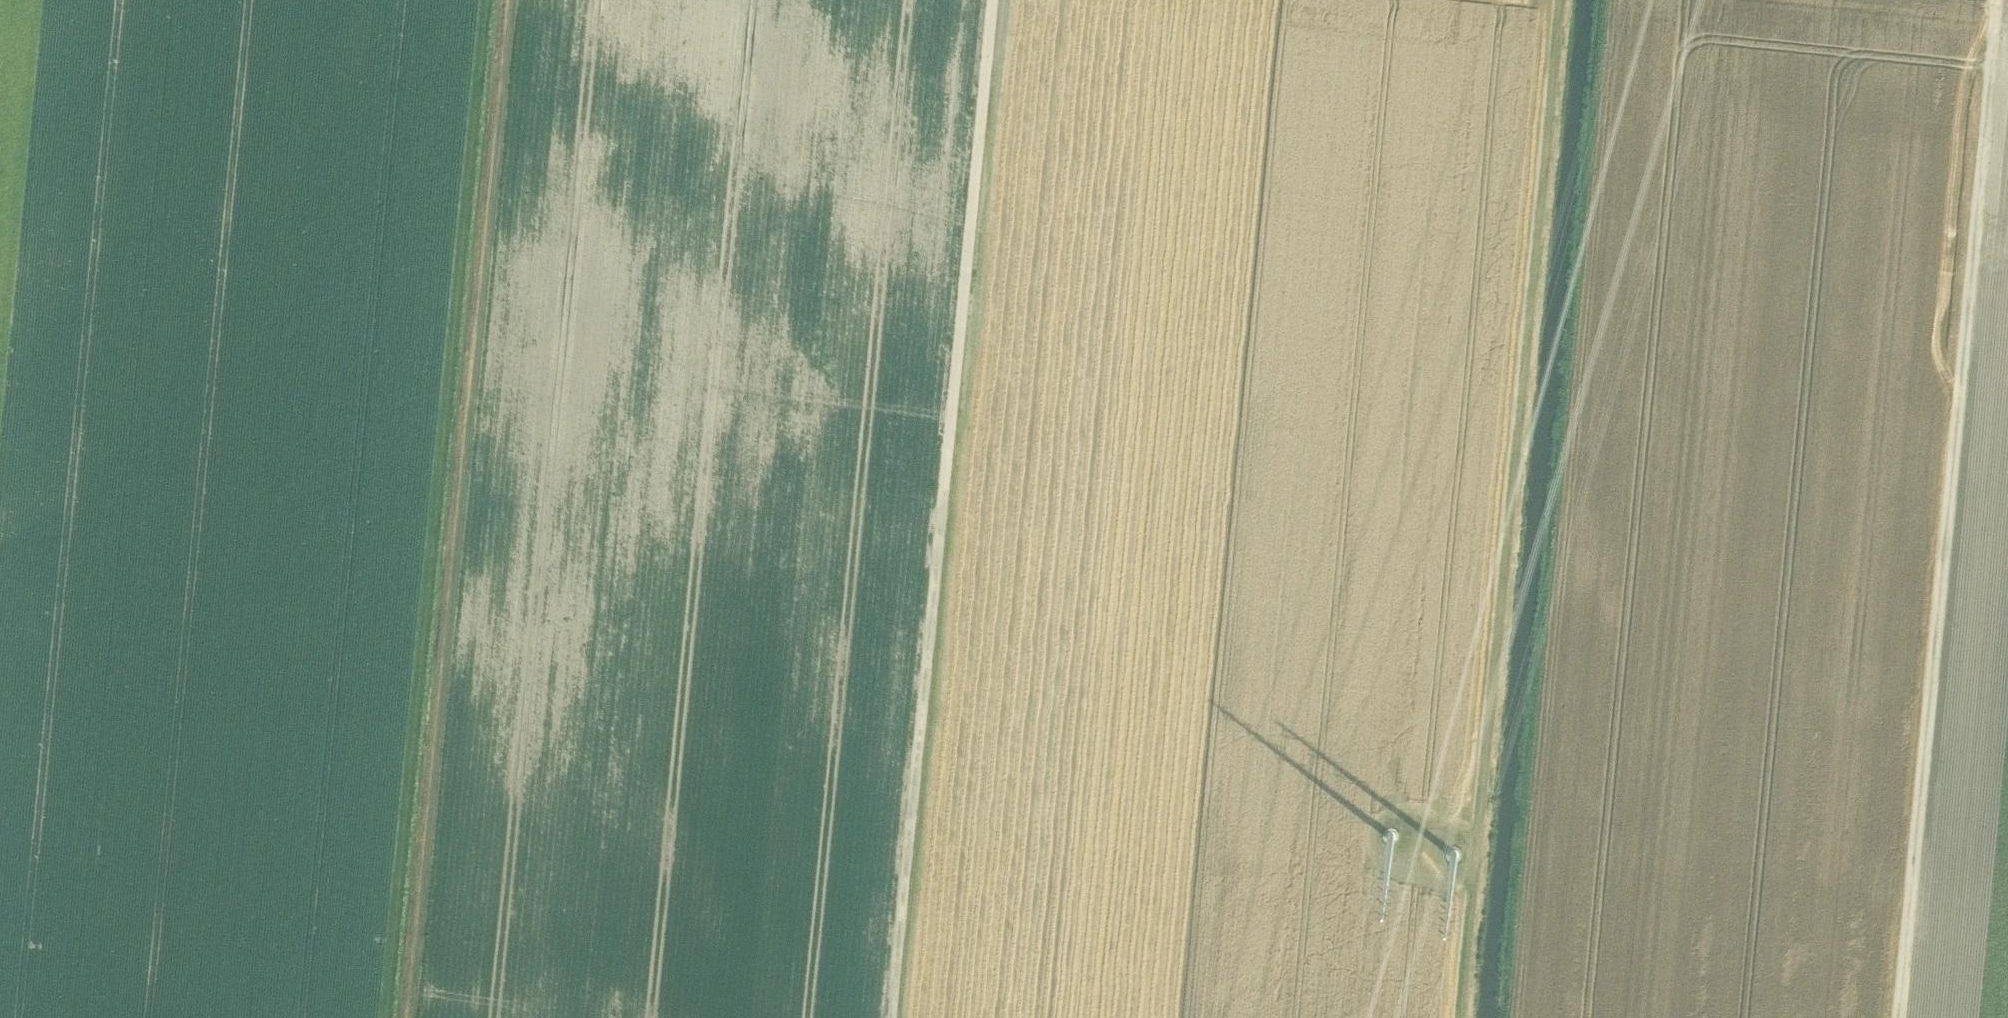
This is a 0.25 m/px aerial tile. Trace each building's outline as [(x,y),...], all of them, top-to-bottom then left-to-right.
[(1387,835),(1387,836),(1387,837),(1388,838),(1388,839),(1389,840),(1390,840),(1391,840),(1392,840),(1393,840),(1394,839),(1394,838),(1395,837),(1395,836),(1395,835),(1395,834),(1394,833),(1393,833),(1392,832),(1391,832),(1390,832),(1389,833),(1388,833),(1388,834),(1387,835)] [(1450,853),(1450,854),(1450,855),(1451,856),(1451,857),(1452,858),(1453,858),(1454,858),(1455,858),(1456,858),(1457,857),(1458,857),(1458,856),(1458,855),(1458,854),(1458,853),(1457,852),(1456,851),(1455,851),(1454,850),(1453,851),(1452,851),(1451,852),(1450,853)]
